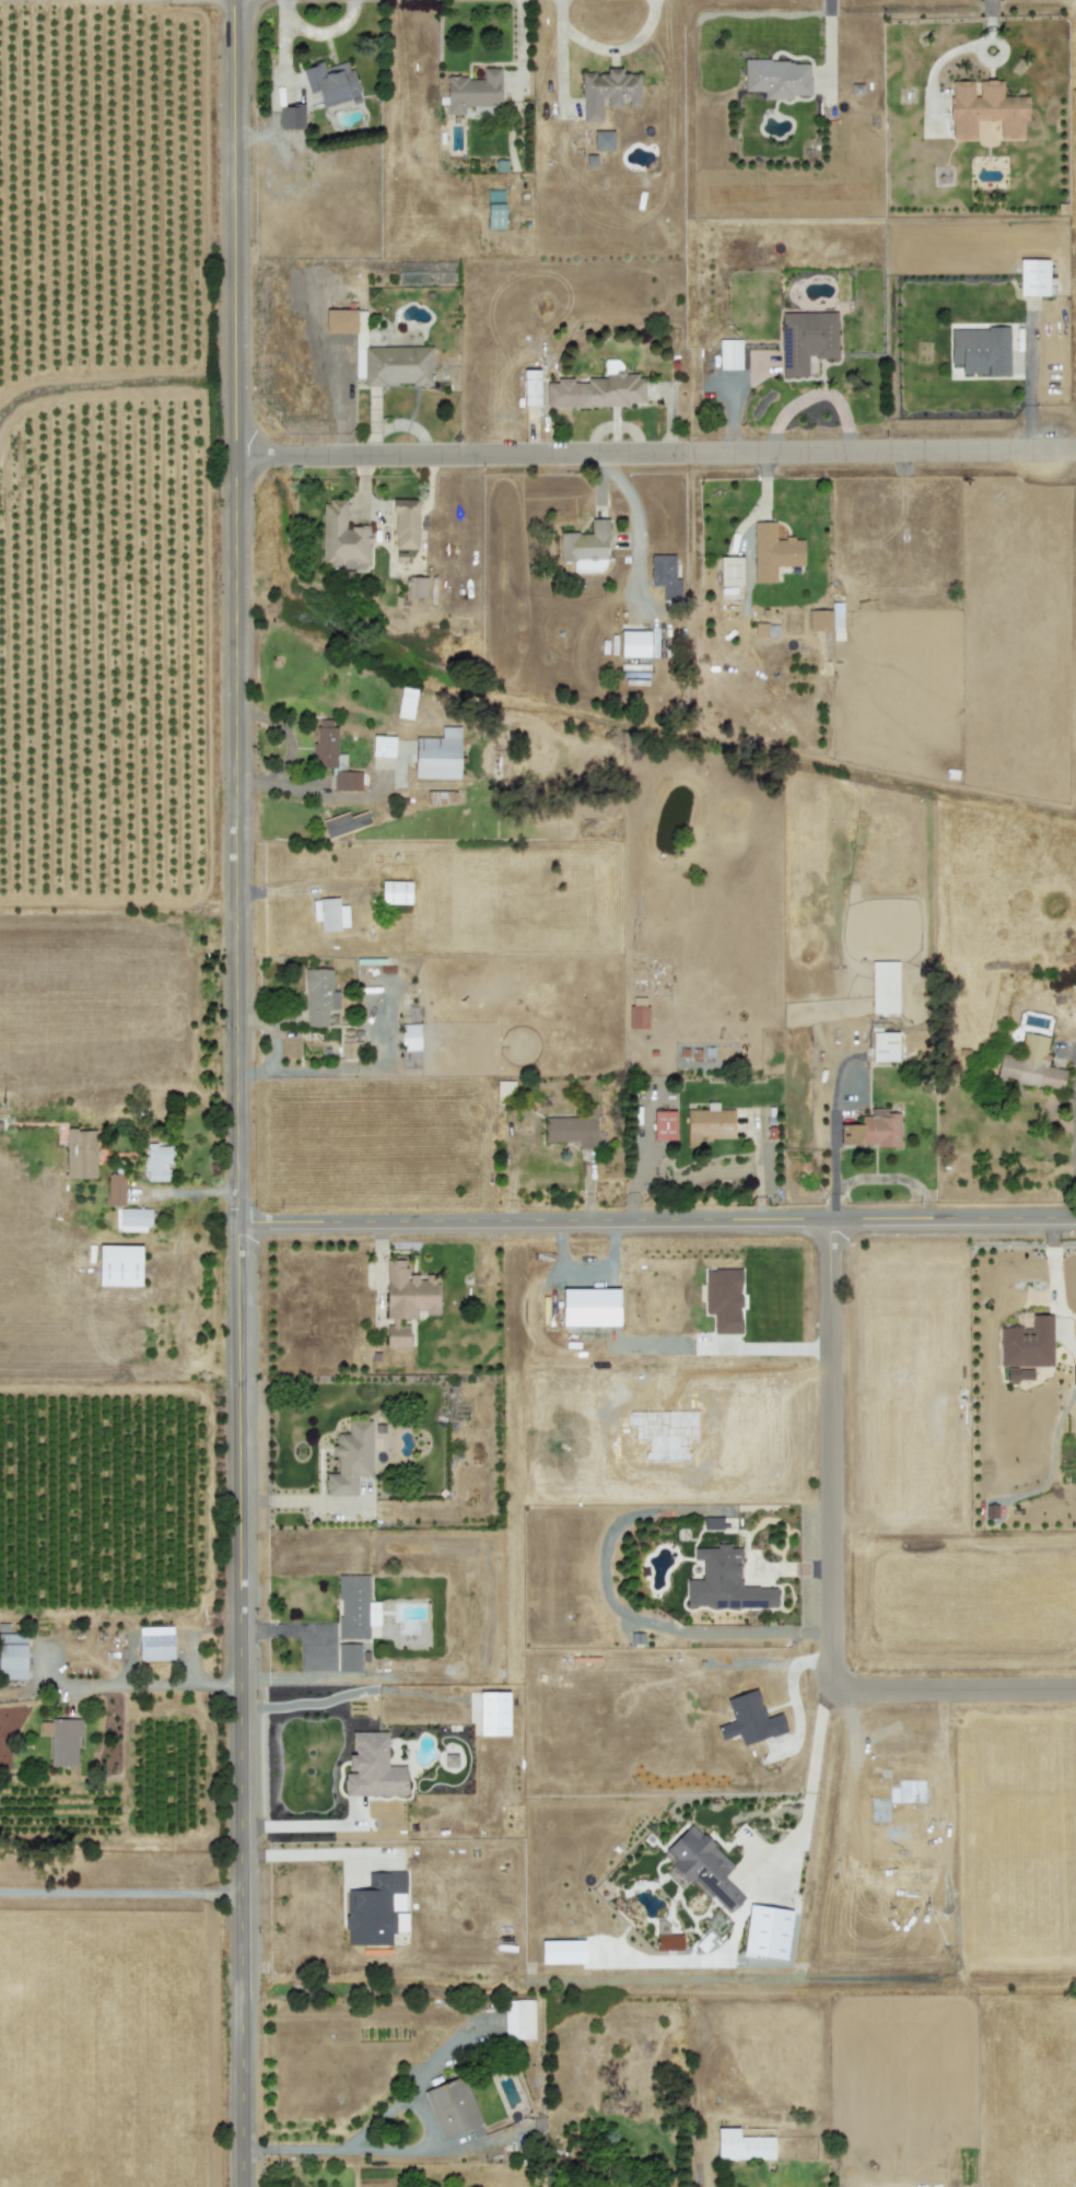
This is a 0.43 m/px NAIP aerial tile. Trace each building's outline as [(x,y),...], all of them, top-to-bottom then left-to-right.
[(322,106),(351,97),(352,102),(360,100),(348,59),(324,67),(322,61),(301,68),(309,92),(317,90),(322,106)] [(744,90),(763,90),(763,97),(810,97),(810,59),(744,59),(744,90)] [(501,67),(483,67),(482,77),(446,76),(446,114),(464,114),(464,104),(500,105),(501,67)] [(581,121),(603,121),(603,106),(621,106),(621,97),(628,97),(628,104),(639,104),(639,73),(621,72),(621,67),(606,67),(606,72),(581,72),(581,121)] [(950,80),(951,138),(976,138),(976,120),(999,119),(999,138),(1024,138),(1024,120),(1028,120),(1027,95),(1002,95),(1002,79),(976,80),(950,80)] [(304,104),(278,104),(279,128),(305,127),(304,104)] [(614,130),(593,130),(593,150),(614,150),(614,130)] [(504,228),(504,189),(486,190),(487,228),(504,228)] [(1048,295),(1049,259),(1019,258),(1018,294),(1048,295)] [(325,308),(324,332),(355,333),(356,309),(325,308)] [(781,312),(782,376),(807,376),(807,358),(837,357),(836,311),(781,312)] [(950,364),(961,363),(961,374),(1010,373),(1008,326),(949,328),(950,364)] [(741,339),(719,339),(719,368),(741,368),(741,339)] [(432,383),(431,345),(363,346),(364,384),(432,383)] [(575,406),(643,404),(642,371),(615,372),(615,359),(604,359),(604,377),(586,377),(586,381),(575,381),(575,406)] [(539,368),(522,369),(522,405),(540,405),(539,368)] [(393,547),(417,547),(418,499),(394,498),(393,547)] [(321,563),(341,563),(341,559),(369,559),(370,525),(345,525),(346,499),(322,499),(321,563)] [(559,532),(559,561),(573,561),(573,571),(607,571),(607,518),(590,518),(590,532),(559,532)] [(775,521),(754,521),(753,582),(775,582),(776,565),(803,566),(803,538),(775,537),(775,521)] [(675,554),(650,553),(649,584),(662,585),(662,598),(680,598),(681,578),(674,578),(675,554)] [(719,585),(742,585),(741,556),(719,556),(719,585)] [(426,576),(407,575),(407,596),(426,596),(426,576)] [(808,609),(808,629),(842,630),(842,601),(831,601),(831,609),(808,609)] [(619,656),(650,656),(650,630),(619,630),(619,656)] [(412,718),(416,688),(400,686),(397,716),(412,718)] [(336,718),(315,718),(314,767),(345,768),(346,753),(335,753),(336,718)] [(414,777),(459,778),(460,726),(441,725),(440,736),(415,736),(414,777)] [(394,736),(372,735),(372,755),(394,755),(394,736)] [(334,788),(361,789),(362,771),(334,770),(334,788)] [(321,819),(328,839),(370,823),(365,809),(349,815),(347,809),(321,819)] [(411,880),(382,880),(382,902),(410,903),(411,880)] [(339,897),(313,898),(313,919),(320,919),(320,929),(348,928),(347,904),(339,904),(339,897)] [(898,1013),(898,960),(871,960),(871,1013),(898,1013)] [(332,967),(305,968),(306,1026),(328,1025),(327,1009),(339,1008),(338,989),(332,990),(332,967)] [(647,1028),(648,1005),(628,1004),(628,1027),(647,1028)] [(400,1023),(401,1049),(420,1049),(419,1023),(400,1023)] [(872,1061),(898,1060),(897,1031),(871,1032),(872,1061)] [(1062,1090),(1065,1069),(1045,1065),(1050,1035),(1022,1031),(1018,1055),(1001,1052),(996,1079),(1062,1090)] [(496,1102),(514,1103),(515,1080),(497,1080),(496,1102)] [(544,1117),(544,1141),(578,1141),(578,1148),(596,1147),(595,1103),(581,1104),(582,1116),(544,1117)] [(839,1123),(839,1146),(899,1144),(899,1112),(887,1112),(887,1107),(871,1108),(871,1115),(861,1115),(861,1123),(839,1123)] [(686,1145),(701,1145),(701,1137),(733,1137),(734,1109),(686,1109),(686,1145)] [(675,1110),(653,1110),(652,1140),(675,1140),(675,1110)] [(65,1177),(96,1177),(96,1129),(66,1128),(65,1177)] [(145,1180),(168,1180),(168,1162),(174,1162),(174,1144),(147,1144),(147,1156),(144,1156),(145,1180)] [(107,1204),(124,1204),(125,1173),(108,1173),(107,1204)] [(151,1207),(120,1207),(120,1229),(151,1229),(151,1207)] [(141,1244),(99,1244),(99,1284),(141,1284),(141,1244)] [(438,1312),(437,1275),(418,1276),(418,1273),(406,1274),(406,1258),(385,1259),(386,1321),(385,1321),(386,1346),(410,1346),(410,1324),(398,1324),(397,1317),(417,1317),(417,1312),(438,1312)] [(741,1333),(740,1268),(704,1268),(705,1314),(713,1314),(713,1333),(741,1333)] [(618,1288),(560,1288),(560,1324),(618,1324),(618,1288)] [(1053,1365),(1052,1314),(1031,1314),(1031,1326),(999,1327),(1000,1366),(1053,1365)] [(371,1475),(371,1419),(347,1419),(348,1432),(336,1433),(336,1444),(331,1444),(331,1455),(337,1455),(337,1472),(325,1472),(325,1494),(356,1494),(356,1475),(371,1475)] [(777,1606),(777,1586),(739,1585),(740,1545),(717,1545),(717,1547),(693,1547),(693,1559),(702,1559),(702,1578),(686,1578),(685,1606),(777,1606)] [(369,1574),(339,1573),(338,1638),(369,1638),(369,1624),(379,1624),(379,1601),(368,1601),(369,1574)] [(139,1659),(173,1658),(173,1625),(138,1626),(139,1659)] [(26,1633),(0,1633),(0,1678),(26,1678),(26,1633)] [(339,1670),(360,1669),(360,1642),(338,1642),(339,1670)] [(726,1698),(733,1720),(716,1725),(721,1739),(738,1734),(741,1745),(787,1730),(781,1712),(765,1717),(756,1688),(726,1698)] [(50,1765),(77,1765),(77,1735),(82,1735),(81,1719),(39,1719),(39,1734),(50,1734),(50,1765)] [(387,1730),(352,1731),(352,1753),(348,1753),(348,1771),(344,1771),(344,1795),(406,1794),(406,1765),(387,1765),(387,1730)] [(744,1897),(723,1876),(734,1865),(691,1823),(661,1853),(691,1882),(694,1879),(728,1913),(744,1897)] [(347,1944),(392,1943),(391,1930),(408,1930),(407,1910),(406,1910),(405,1871),(368,1871),(368,1888),(346,1889),(347,1944)] [(792,1909),(748,1904),(743,1954),(787,1958),(792,1909)] [(682,1949),(681,1933),(655,1934),(655,1950),(682,1949)] [(533,1998),(504,1999),(504,2038),(534,2038),(533,1998)] [(422,2090),(442,2138),(482,2122),(463,2074),(422,2090)] [(739,2135),(739,2127),(717,2126),(716,2158),(774,2159),(775,2136),(739,2135)]
